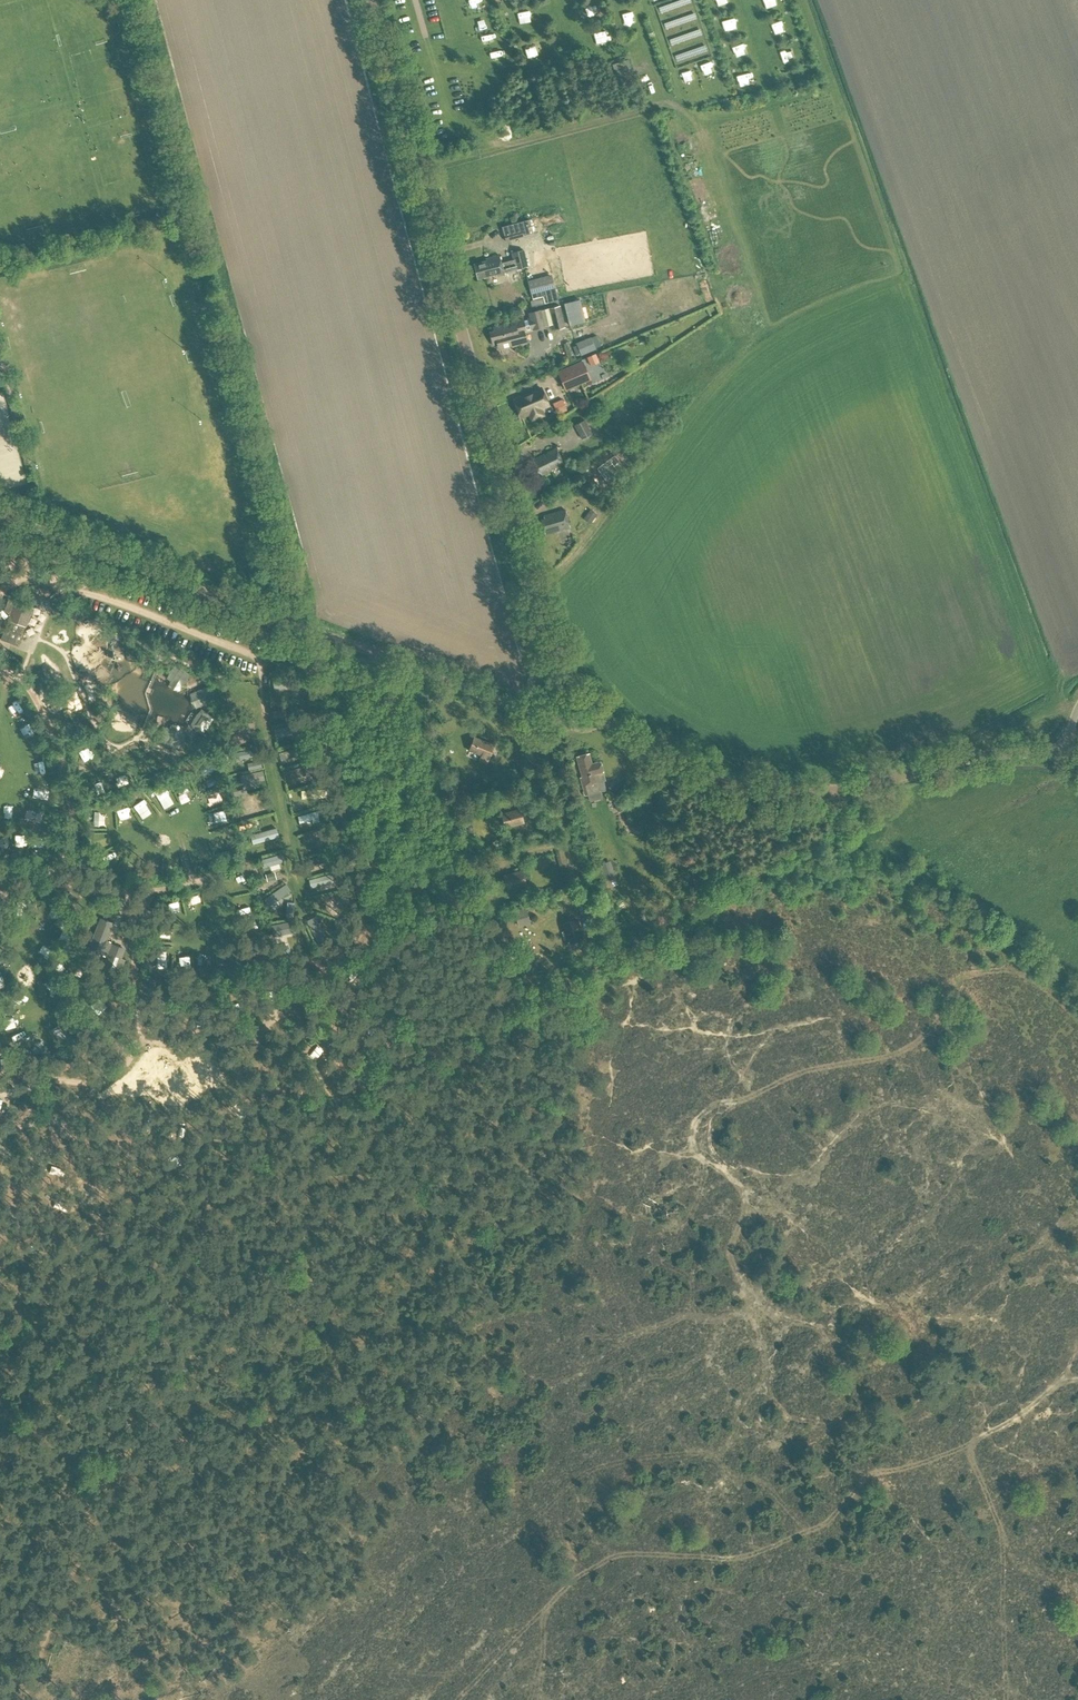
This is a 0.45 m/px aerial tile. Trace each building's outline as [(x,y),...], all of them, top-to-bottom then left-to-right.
[(693,2),(692,0),(680,0),(659,8),(662,14),(693,2)] [(665,21),(666,28),(698,21),(697,14),(665,21)] [(672,45),(704,35),(702,29),(670,39),(672,45)] [(676,54),(677,61),(710,53),(708,46),(676,54)] [(508,198),(507,208),(516,208),(517,199),(508,198)] [(504,233),(506,241),(524,237),(523,236),(532,234),(528,220),(507,226),(509,232),(504,233)] [(523,249),(512,252),(516,269),(527,266),(523,249)] [(497,277),(505,275),(500,255),(486,259),(487,261),(474,264),(478,279),(497,274),(497,277)] [(552,274),(528,280),(532,299),(543,296),(545,303),(558,300),(552,274)] [(530,300),(531,306),(544,304),(543,298),(530,300)] [(490,333),(494,346),(498,345),(502,349),(512,346),(513,348),(528,344),(525,331),(534,329),(535,329),(552,325),(554,330),(566,327),(560,305),(530,313),(532,318),(494,328),(495,332),(490,333)] [(577,338),(598,335),(597,325),(576,328),(577,338)] [(591,338),(590,337),(576,343),(582,355),(596,349),(595,348),(601,346),(596,335),(591,338)] [(587,357),(591,365),(599,362),(595,353),(587,357)] [(557,371),(565,390),(591,379),(583,361),(557,371)] [(538,414),(540,413),(540,411),(540,410),(540,409),(548,405),(541,388),(514,400),(521,417),(530,413),(530,414),(531,415),(533,416),(534,416),(538,414)] [(553,403),(558,414),(567,410),(562,399),(553,403)] [(591,433),(584,420),(575,425),(582,438),(591,433)] [(564,465),(556,448),(533,459),(535,463),(532,464),(536,474),(540,472),(542,476),(564,465)] [(606,483),(626,468),(615,454),(595,468),(606,483)] [(570,527),(565,510),(544,516),(545,519),(541,520),(545,534),(570,527)] [(9,598),(4,611),(2,616),(9,619),(1,639),(19,646),(33,608),(9,598)] [(294,730),(277,734),(279,740),(296,735),(294,730)] [(494,745),(475,737),(469,749),(481,754),(479,760),(486,763),(494,745)] [(42,748),(33,749),(34,759),(44,757),(42,748)] [(294,758),(290,749),(283,752),(287,761),(294,758)] [(591,763),(588,753),(577,756),(582,776),(580,777),(585,795),(605,790),(602,780),(604,780),(602,772),(603,771),(601,761),(591,763)] [(201,780),(209,784),(216,772),(208,767),(201,780)] [(543,779),(528,782),(530,790),(545,786),(543,779)] [(180,791),(188,786),(185,780),(176,785),(180,791)] [(153,794),(165,809),(175,801),(164,786),(153,794)] [(309,791),(296,794),(298,800),(310,797),(309,791)] [(625,808),(621,794),(612,796),(617,811),(625,808)] [(523,821),(519,808),(502,813),(505,826),(523,821)] [(123,827),(129,825),(128,820),(133,819),(131,809),(119,812),(123,827)] [(303,825),(319,821),(317,812),(300,817),(303,825)] [(94,827),(110,826),(109,814),(93,815),(94,827)] [(265,830),(267,838),(279,835),(277,827),(265,830)] [(305,844),(322,840),(321,835),(304,838),(305,844)] [(222,846),(231,851),(236,841),(227,836),(222,846)] [(615,878),(611,863),(600,866),(605,881),(615,878)] [(525,883),(522,870),(503,875),(507,888),(525,883)] [(526,907),(515,910),(517,919),(528,916),(526,907)] [(327,925),(329,920),(320,916),(318,922),(327,925)] [(559,923),(565,944),(583,939),(578,918),(559,923)] [(100,919),(89,950),(103,956),(115,924),(100,919)] [(112,944),(101,977),(115,981),(127,950),(112,944)]
